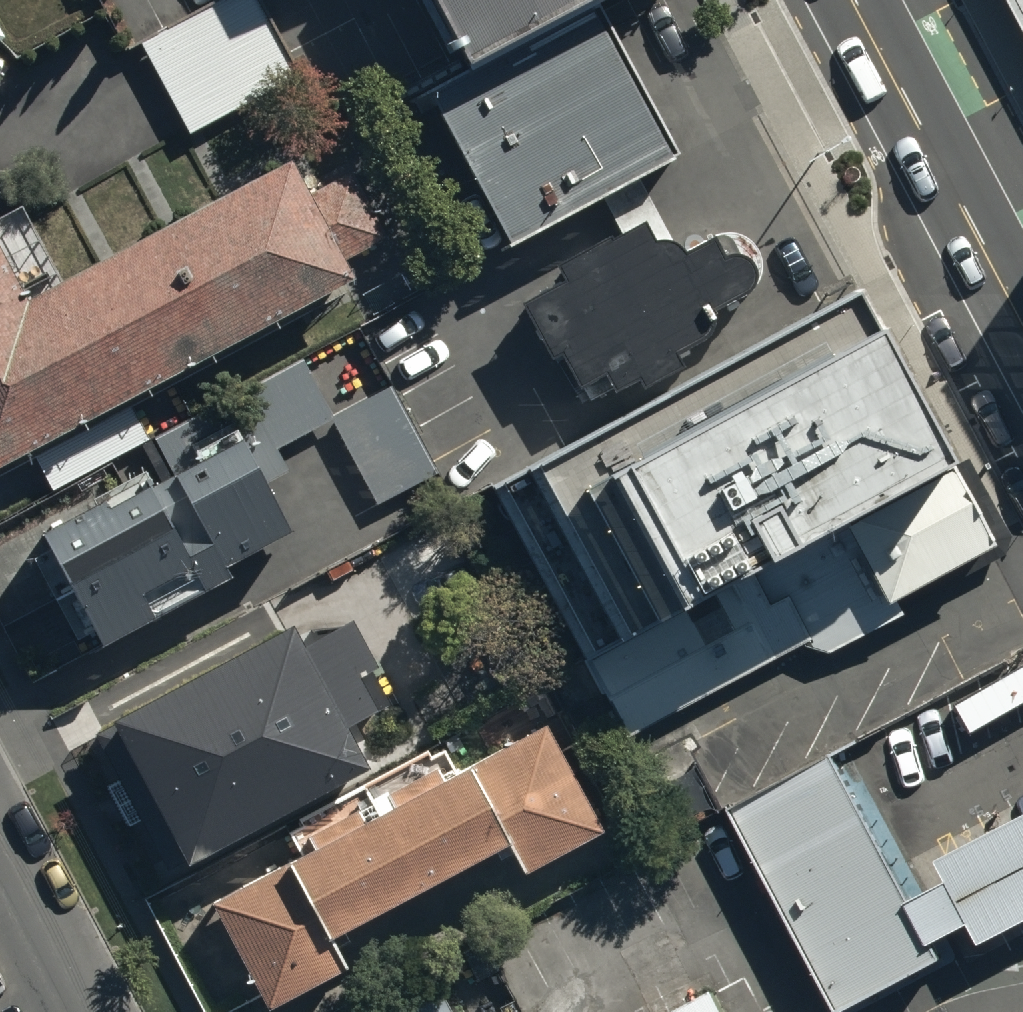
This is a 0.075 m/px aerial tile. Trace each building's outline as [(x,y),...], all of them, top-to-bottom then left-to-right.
[(257,0),(217,0),(139,42),(190,136),(299,78),(257,0)] [(469,69),(604,0),(434,0),(469,69)] [(1022,25),(1022,0),(1010,0),(1022,25)] [(596,8),(433,92),(512,244),(676,159),(596,8)] [(358,285),(344,258),(388,235),(357,175),(310,199),(292,166),(30,302),(0,246),(0,471),(358,285)] [(656,201),(646,182),(606,204),(617,222),(623,234),(559,266),(566,277),(522,301),(553,359),(564,353),(582,386),(605,374),(615,393),(641,380),(645,388),(681,369),(674,357),(706,339),(713,332),(713,317),(754,290),(760,279),(762,263),(759,248),(732,234),(716,237),(685,254),(656,201)] [(585,436),(489,487),(581,659),(623,639),(947,465),(876,333),(855,293),(585,436)] [(102,507),(45,536),(103,647),(231,581),(226,570),(298,532),(271,481),(291,470),(279,448),(333,419),(305,363),(143,447),(155,470),(98,500),(102,507)] [(390,389),(333,419),(379,506),(437,476),(390,389)] [(999,567),(954,481),(589,675),(626,745),(672,721),(802,653),(825,661),(999,567)] [(296,623),(112,719),(189,864),(369,769),(344,723),(374,707),(358,678),(377,668),(351,619),(306,642),(296,623)] [(956,710),(976,744),(1022,717),(1022,672),(956,710)] [(281,867),(215,903),(271,1009),(339,973),(320,938),(512,836),(528,867),(595,831),(542,731),(473,767),(458,775),(446,752),(433,759),(429,752),(301,819),(305,827),(290,835),(301,856),(281,867)] [(732,807),(830,1011),(847,1011),(943,963),(933,943),(912,901),(836,751),(732,807)] [(939,860),(950,881),(912,901),(933,943),(971,923),(981,943),(1022,922),(1022,817),(939,860)] [(375,1011),(456,1011),(437,978),(375,1011)] [(717,989),(673,1011),(729,1011),(717,989)]
